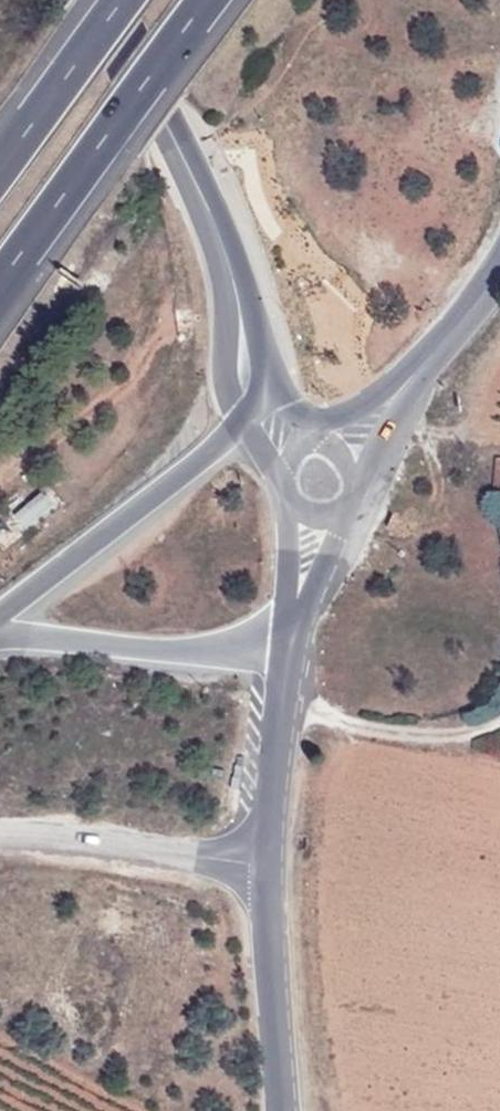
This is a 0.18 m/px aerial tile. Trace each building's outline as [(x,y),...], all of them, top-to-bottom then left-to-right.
[(490,448),(486,480),(499,482),(499,448),(490,448)]
